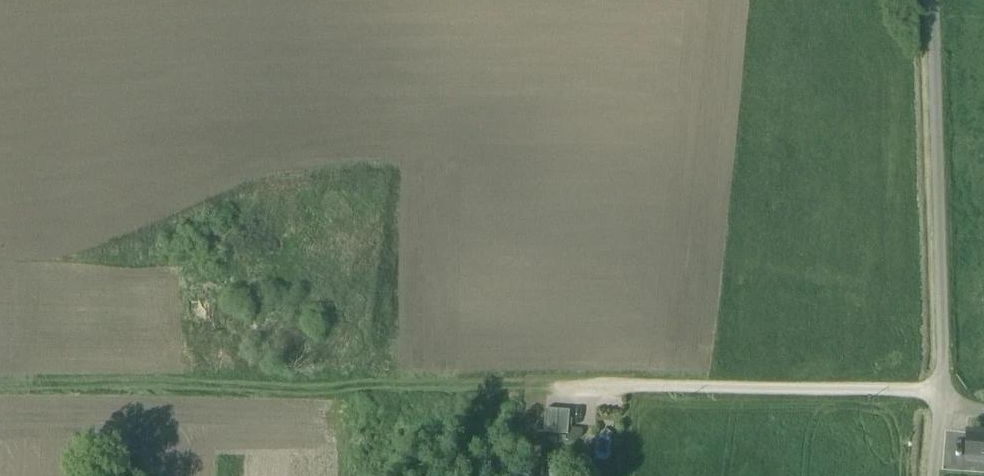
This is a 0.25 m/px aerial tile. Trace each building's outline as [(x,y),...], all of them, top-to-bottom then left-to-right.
[(544,433),(568,435),(570,411),(546,409),(544,433)] [(967,431),(966,461),(983,462),(983,432),(967,431)]
